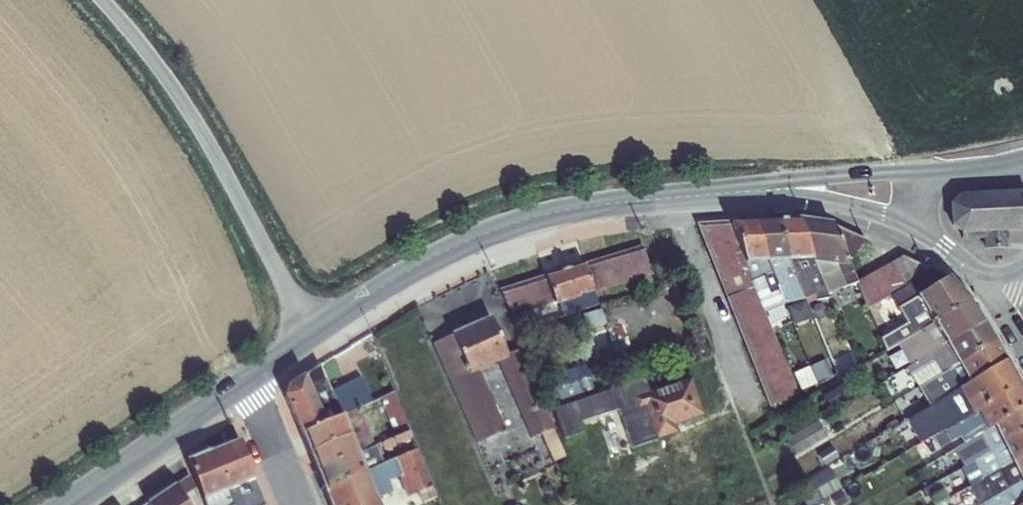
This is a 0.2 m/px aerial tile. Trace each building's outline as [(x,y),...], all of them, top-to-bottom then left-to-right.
[(960,193),(950,203),(951,224),(961,232),(984,231),(984,250),(1009,249),(1008,230),(1022,230),(1022,191),(960,193)] [(788,259),(813,258),(798,219),(774,220),(788,259)] [(847,260),(832,223),(798,219),(813,258),(814,261),(815,261),(835,264),(849,265),(847,260)] [(767,260),(788,259),(774,220),(753,221),(767,260)] [(753,279),(746,261),(731,222),(730,221),(697,223),(770,406),(798,393),(753,279)] [(746,261),(767,260),(753,221),(731,222),(746,261)] [(853,257),(866,239),(832,223),(847,260),(853,257)] [(585,261),(594,290),(653,273),(642,245),(585,261)] [(947,277),(903,255),(857,282),(867,308),(879,301),(886,314),(917,295),(947,277)] [(813,258),(788,259),(798,284),(800,284),(801,286),(809,283),(815,300),(828,297),(827,294),(821,277),(815,261),(814,261),(813,258)] [(798,284),(788,259),(767,260),(784,300),(796,299),(793,285),(798,284)] [(773,305),(784,300),(767,260),(746,261),(753,279),(762,276),(773,305)] [(554,302),(560,300),(593,290),(594,290),(585,261),(545,273),(554,302)] [(835,264),(815,261),(821,277),(826,274),(829,282),(831,281),(834,291),(845,286),(835,264)] [(835,264),(845,286),(857,282),(849,265),(835,264)] [(524,311),(554,302),(545,273),(500,288),(513,315),(524,311)] [(821,277),(827,294),(834,291),(831,281),(829,282),(826,274),(821,277)] [(970,300),(947,277),(917,295),(934,322),(934,323),(970,300)] [(597,304),(593,290),(560,300),(565,314),(597,304)] [(897,343),(934,322),(917,295),(886,314),(880,317),(889,332),(880,338),(886,350),(897,343)] [(934,323),(947,343),(983,322),(970,300),(934,323)] [(583,315),(587,328),(605,322),(600,307),(582,313),(583,315)] [(524,311),(513,315),(519,329),(529,324),(524,311)] [(506,430),(501,419),(488,425),(479,405),(493,399),(491,394),(481,399),(469,372),(454,379),(437,340),(452,334),(490,317),(506,353),(510,360),(520,356),(530,377),(529,378),(538,404),(522,411),(534,437),(541,434),(553,460),(565,455),(518,350),(505,346),(489,314),(431,341),(476,442),(506,430)] [(586,328),(587,328),(583,315),(572,318),(585,363),(588,362),(589,365),(598,363),(595,350),(593,351),(586,328)] [(452,334),(468,370),(481,365),(494,359),(506,353),(490,317),(452,334)] [(586,328),(593,351),(595,350),(613,345),(614,345),(607,322),(605,322),(587,328),(586,328)] [(934,322),(897,343),(910,365),(924,356),(947,343),(934,323),(934,322)] [(947,343),(958,363),(995,342),(983,322),(947,343)] [(469,372),(468,370),(452,334),(437,340),(454,379),(469,372)] [(995,342),(958,363),(968,382),(1006,360),(995,342)] [(958,363),(947,343),(924,356),(910,365),(907,367),(918,386),(920,385),(958,363)] [(595,350),(598,363),(599,364),(617,358),(613,345),(595,350)] [(494,359),(495,361),(497,359),(510,386),(519,382),(510,360),(506,353),(494,359)] [(836,359),(840,373),(857,368),(854,354),(836,359)] [(519,382),(510,386),(522,411),(538,404),(529,378),(530,377),(520,356),(510,360),(519,382)] [(811,366),(817,382),(832,375),(826,360),(811,366)] [(1019,387),(1006,360),(968,382),(958,388),(972,413),(972,414),(977,411),(1019,387)] [(958,388),(968,382),(958,363),(920,385),(932,404),(958,388)] [(319,365),(304,375),(326,422),(342,415),(329,388),(319,365)] [(481,399),(491,394),(479,367),(481,366),(481,365),(468,370),(469,372),(481,399)] [(562,399),(592,390),(584,365),(554,374),(562,399)] [(800,389),(817,382),(811,366),(794,374),(800,389)] [(884,380),(891,393),(908,385),(901,371),(884,380)] [(302,434),(326,422),(304,375),(288,385),(285,395),(302,434)] [(329,388),(342,415),(371,402),(361,376),(329,388)] [(644,406),(655,439),(677,431),(675,424),(703,414),(690,378),(633,397),(637,409),(644,406)] [(839,383),(823,395),(833,410),(850,398),(839,383)] [(993,426),(1022,408),(1022,394),(1019,387),(977,411),(983,422),(987,429),(993,426)] [(932,436),(972,413),(958,388),(932,404),(907,419),(922,443),(932,436)] [(392,438),(395,444),(412,437),(394,392),(371,402),(342,415),(357,453),(377,445),(368,422),(366,423),(362,412),(375,408),(383,404),(395,437),(392,438)] [(488,425),(501,419),(504,417),(495,398),(493,399),(479,405),(488,425)] [(591,398),(569,407),(574,419),(596,410),(591,398)] [(993,426),(1002,443),(1022,431),(1022,408),(993,426)] [(972,413),(932,436),(943,454),(955,447),(951,441),(983,422),(977,411),(972,414),(972,413)] [(317,470),(357,453),(342,415),(326,422),(302,434),(317,470)] [(786,438),(795,454),(827,436),(817,420),(786,438)] [(951,441),(955,447),(987,429),(983,422),(951,441)] [(974,461),(1002,444),(1002,443),(993,426),(987,429),(955,447),(943,454),(949,464),(969,453),(974,461)] [(1011,461),(1022,454),(1022,431),(1002,443),(1002,444),(1011,461)] [(240,440),(212,451),(228,488),(255,477),(240,440)] [(961,468),(970,485),(1012,462),(1011,461),(1002,444),(974,461),(961,468)] [(365,471),(383,463),(377,445),(357,453),(365,471)] [(365,472),(375,497),(392,491),(387,479),(399,475),(406,495),(431,486),(417,448),(383,463),(365,471),(365,472)] [(227,489),(228,488),(212,451),(187,461),(203,499),(227,489)] [(317,470),(325,490),(365,472),(365,471),(357,453),(317,470)] [(1021,480),(1022,478),(1022,454),(1011,461),(1012,462),(1021,480)] [(979,503),(1021,480),(1012,462),(970,485),(970,486),(979,503)] [(829,495),(830,497),(839,488),(829,469),(809,481),(810,483),(785,494),(791,504),(809,504),(821,499),(829,495)] [(331,504),(378,504),(375,497),(365,472),(325,490),(331,504)] [(188,504),(201,504),(189,475),(175,485),(188,504)] [(230,497),(240,493),(245,504),(266,504),(258,487),(255,477),(228,488),(227,489),(230,497)] [(979,503),(980,504),(1018,504),(1022,502),(1022,484),(1021,480),(979,503)] [(148,504),(188,504),(175,485),(148,504)] [(848,503),(839,488),(830,497),(830,498),(826,501),(828,504),(845,504),(848,503)] [(227,489),(203,499),(206,504),(234,504),(230,497),(227,489)] [(870,504),(884,504),(878,494),(867,500),(870,504)]
